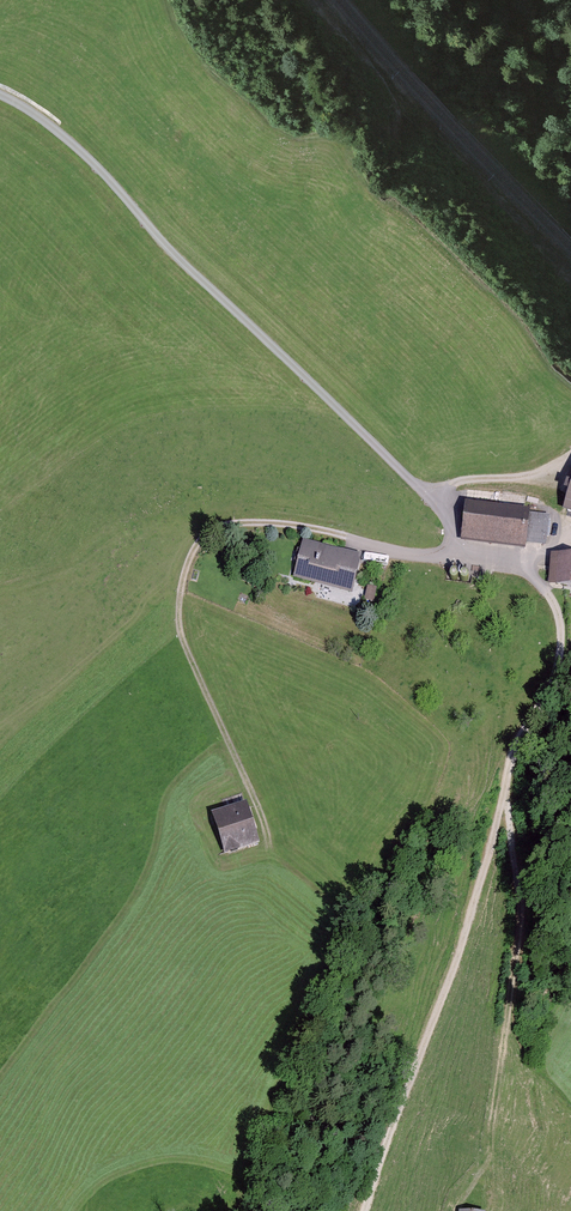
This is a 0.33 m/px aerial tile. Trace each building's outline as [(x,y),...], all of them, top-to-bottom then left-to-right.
[(462,534),(521,542),(525,514),(465,506),(462,534)] [(350,583),(357,558),(340,554),(340,552),(327,548),(326,550),(302,544),(294,575),(313,580),(314,574),(350,583)] [(548,582),(570,584),(570,559),(563,559),(563,556),(550,555),(548,582)] [(212,817),(223,853),(255,842),(244,806),(212,817)]
